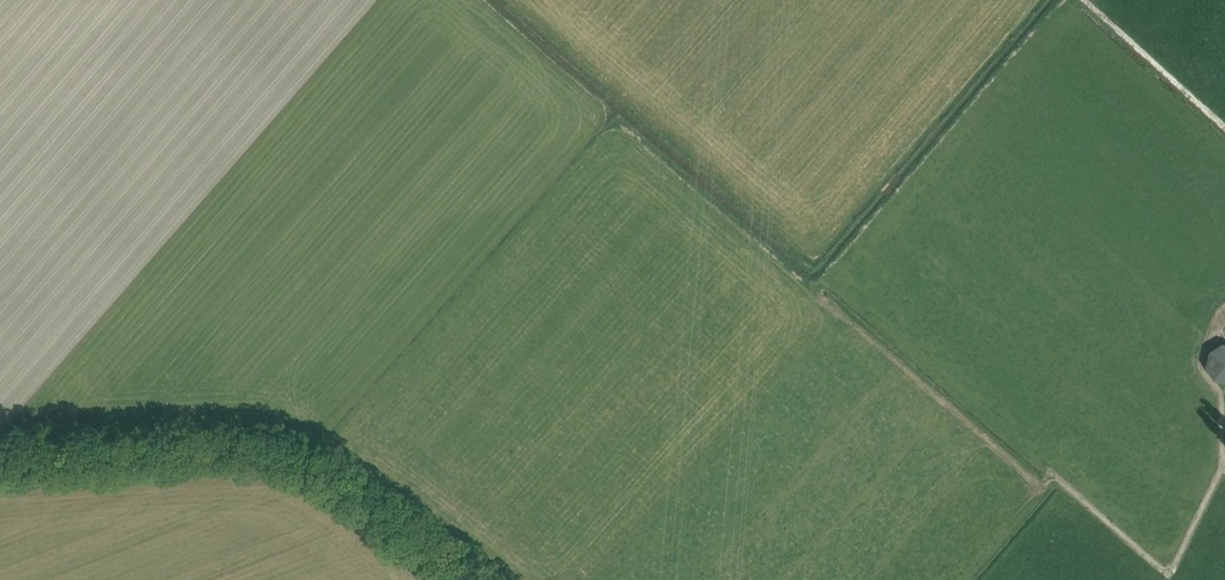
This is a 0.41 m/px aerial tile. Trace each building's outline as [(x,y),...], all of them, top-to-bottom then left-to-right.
[(1215,379),(1224,382),(1224,343),(1223,343),(1210,351),(1206,366),(1215,379)]
